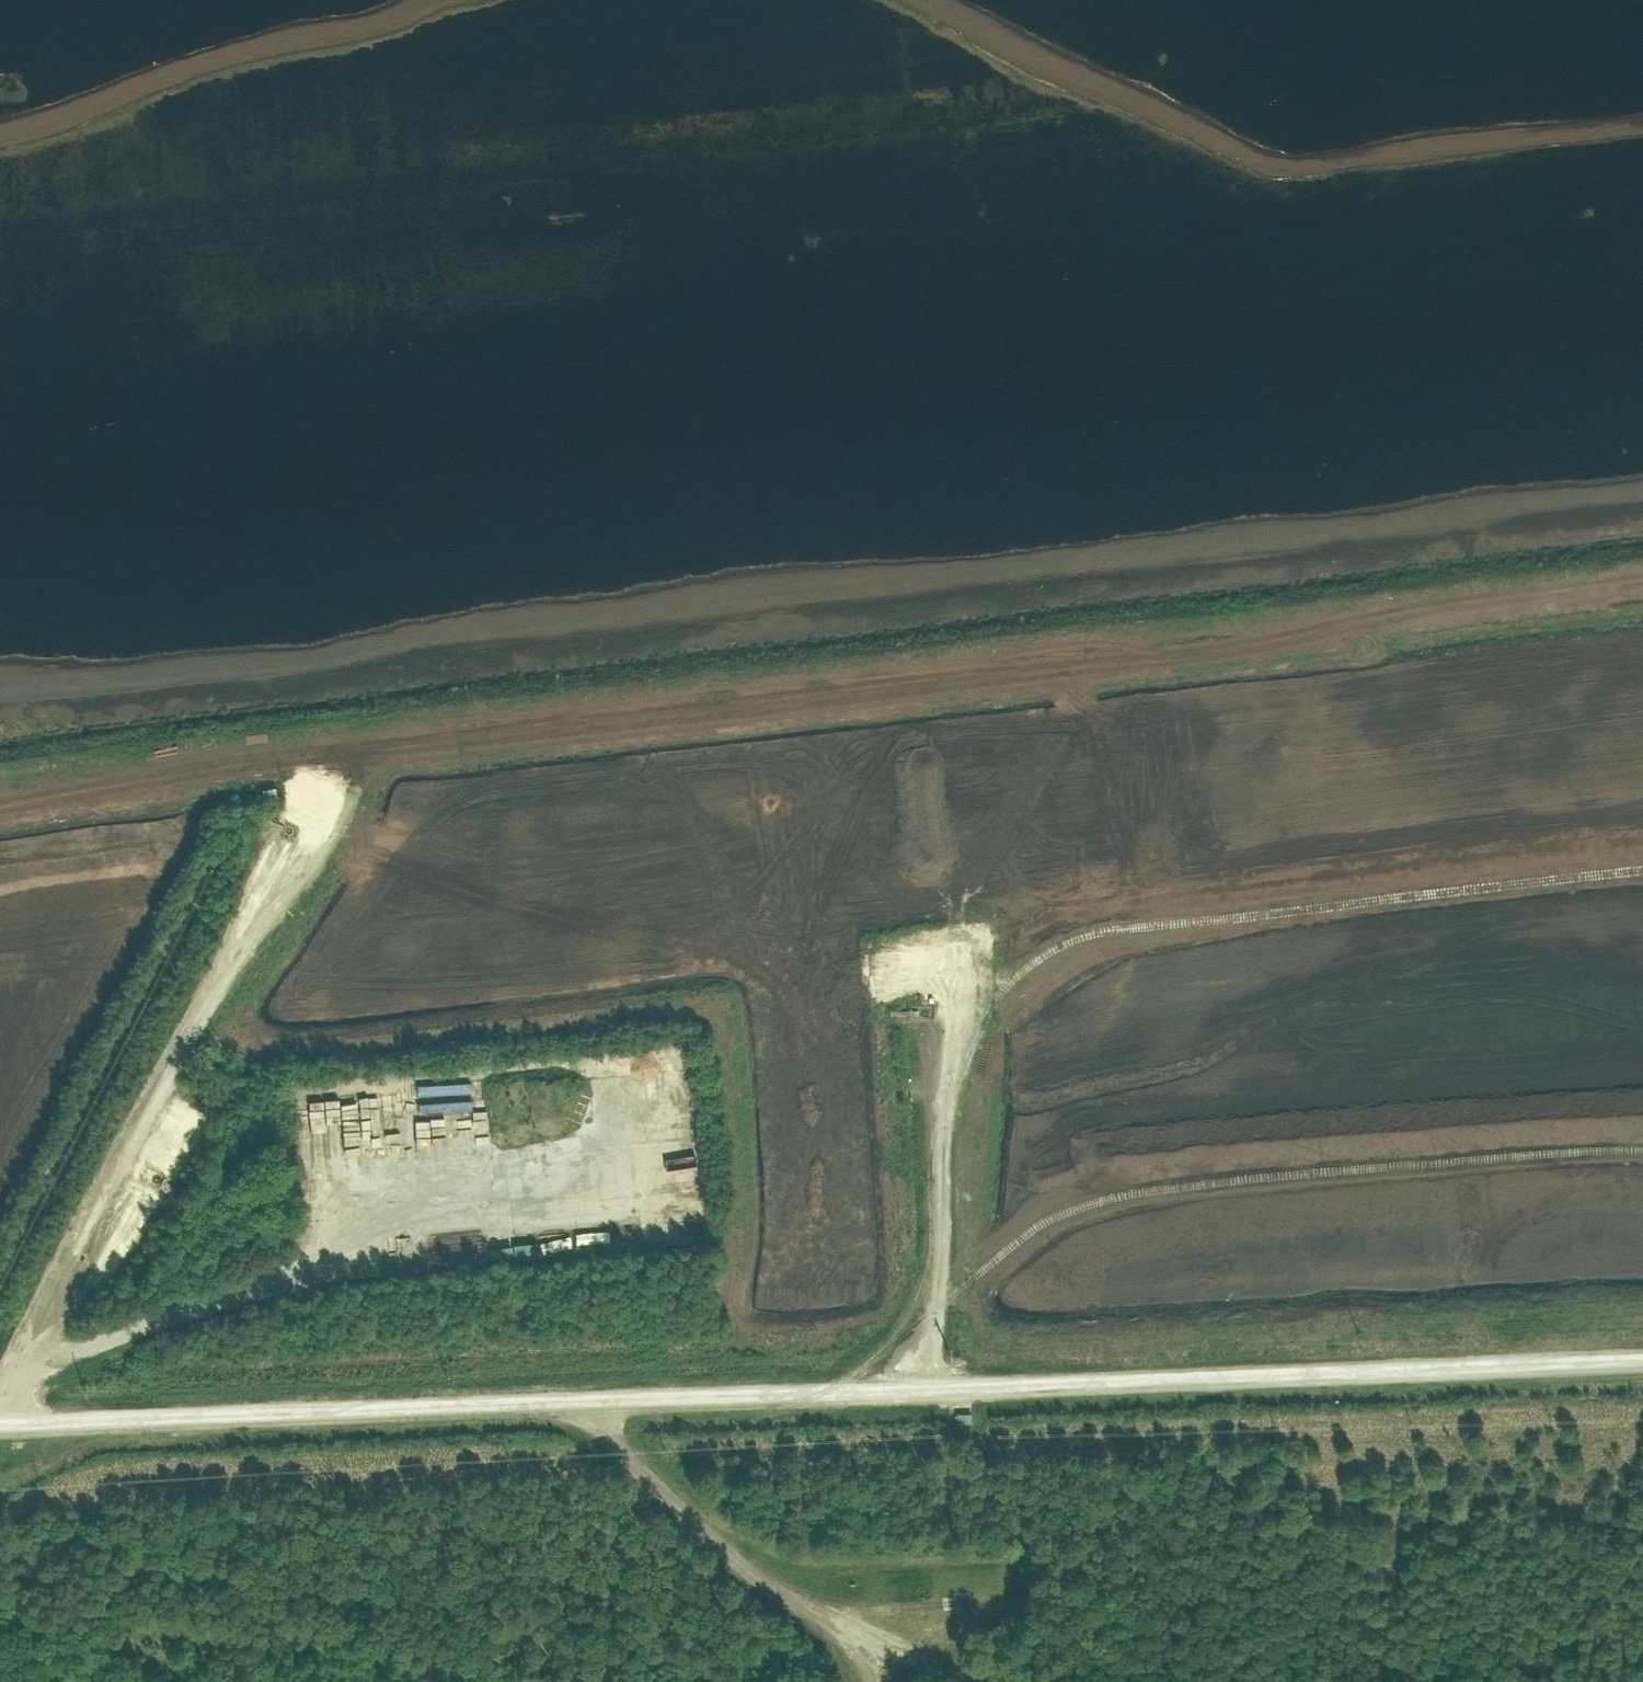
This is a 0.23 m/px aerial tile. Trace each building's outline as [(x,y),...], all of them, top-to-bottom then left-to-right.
[(1034,1307),(1039,1294),(1042,1295),(1046,1282),(1019,1273),(1010,1300),(1034,1307)]
